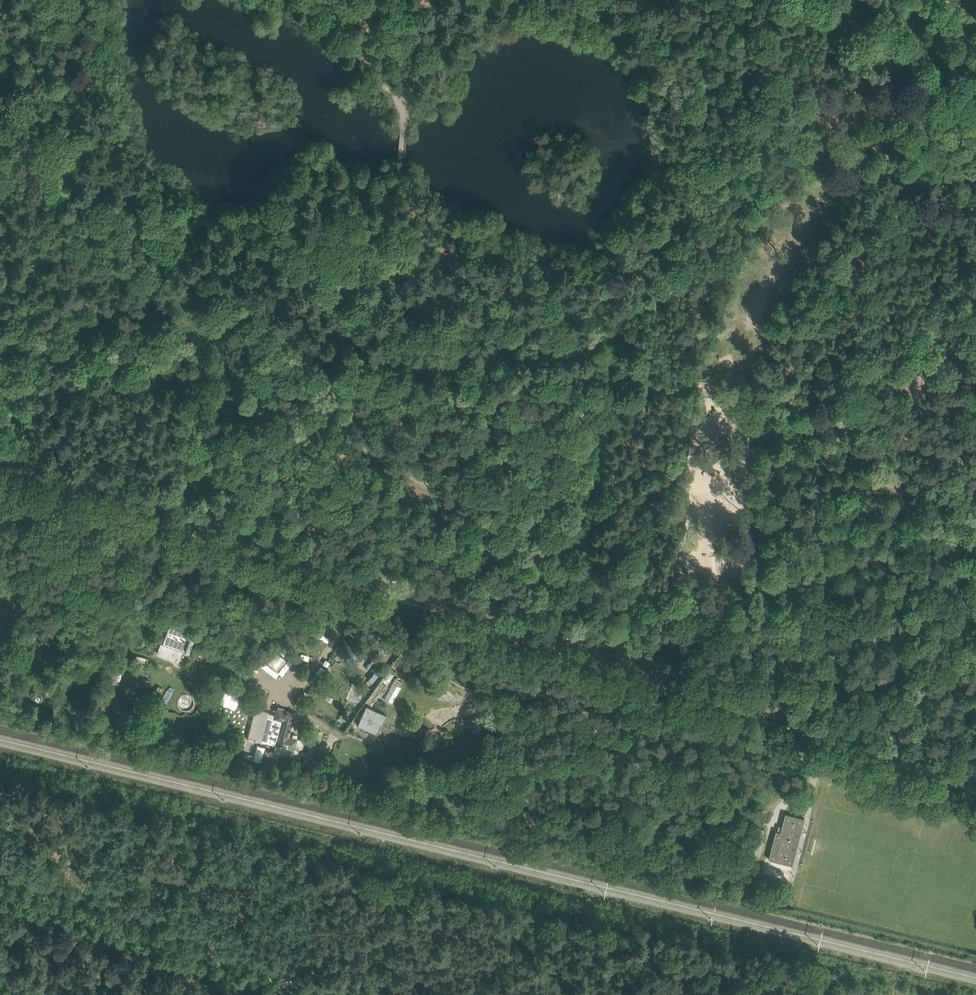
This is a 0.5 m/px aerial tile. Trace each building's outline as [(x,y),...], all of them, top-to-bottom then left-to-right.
[(173,627),(167,647),(185,653),(191,633),(173,627)] [(111,632),(105,630),(103,636),(114,640),(117,633),(112,630),(111,632)] [(384,666),(379,662),(368,677),(374,681),(384,666)] [(269,695),(272,691),(261,683),(258,688),(269,695)] [(220,703),(236,708),(242,692),(226,687),(220,703)] [(177,696),(160,690),(156,703),(172,709),(177,696)] [(366,705),(357,724),(377,732),(385,713),(366,705)] [(289,736),(295,712),(276,707),(273,718),(268,716),(261,740),(294,749),(296,738),(289,736)] [(239,756),(242,749),(226,744),(224,751),(239,756)] [(263,761),(264,745),(256,744),(255,761),(263,761)] [(776,830),(768,859),(792,865),(804,818),(785,813),(780,832),(776,830)]
